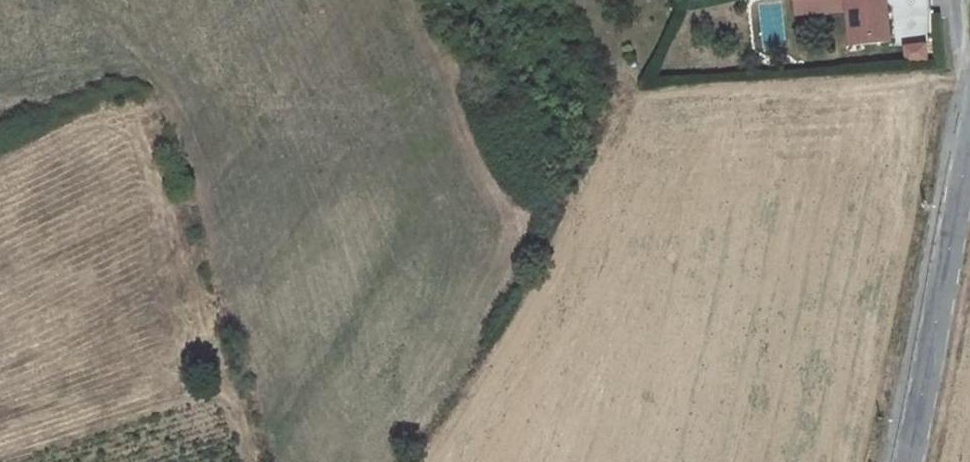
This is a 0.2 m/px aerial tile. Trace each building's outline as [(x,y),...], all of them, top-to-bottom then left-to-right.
[(795,13),(846,7),(845,0),(793,0),(795,13)] [(846,7),(850,47),(890,42),(885,0),(845,0),(846,7)]
